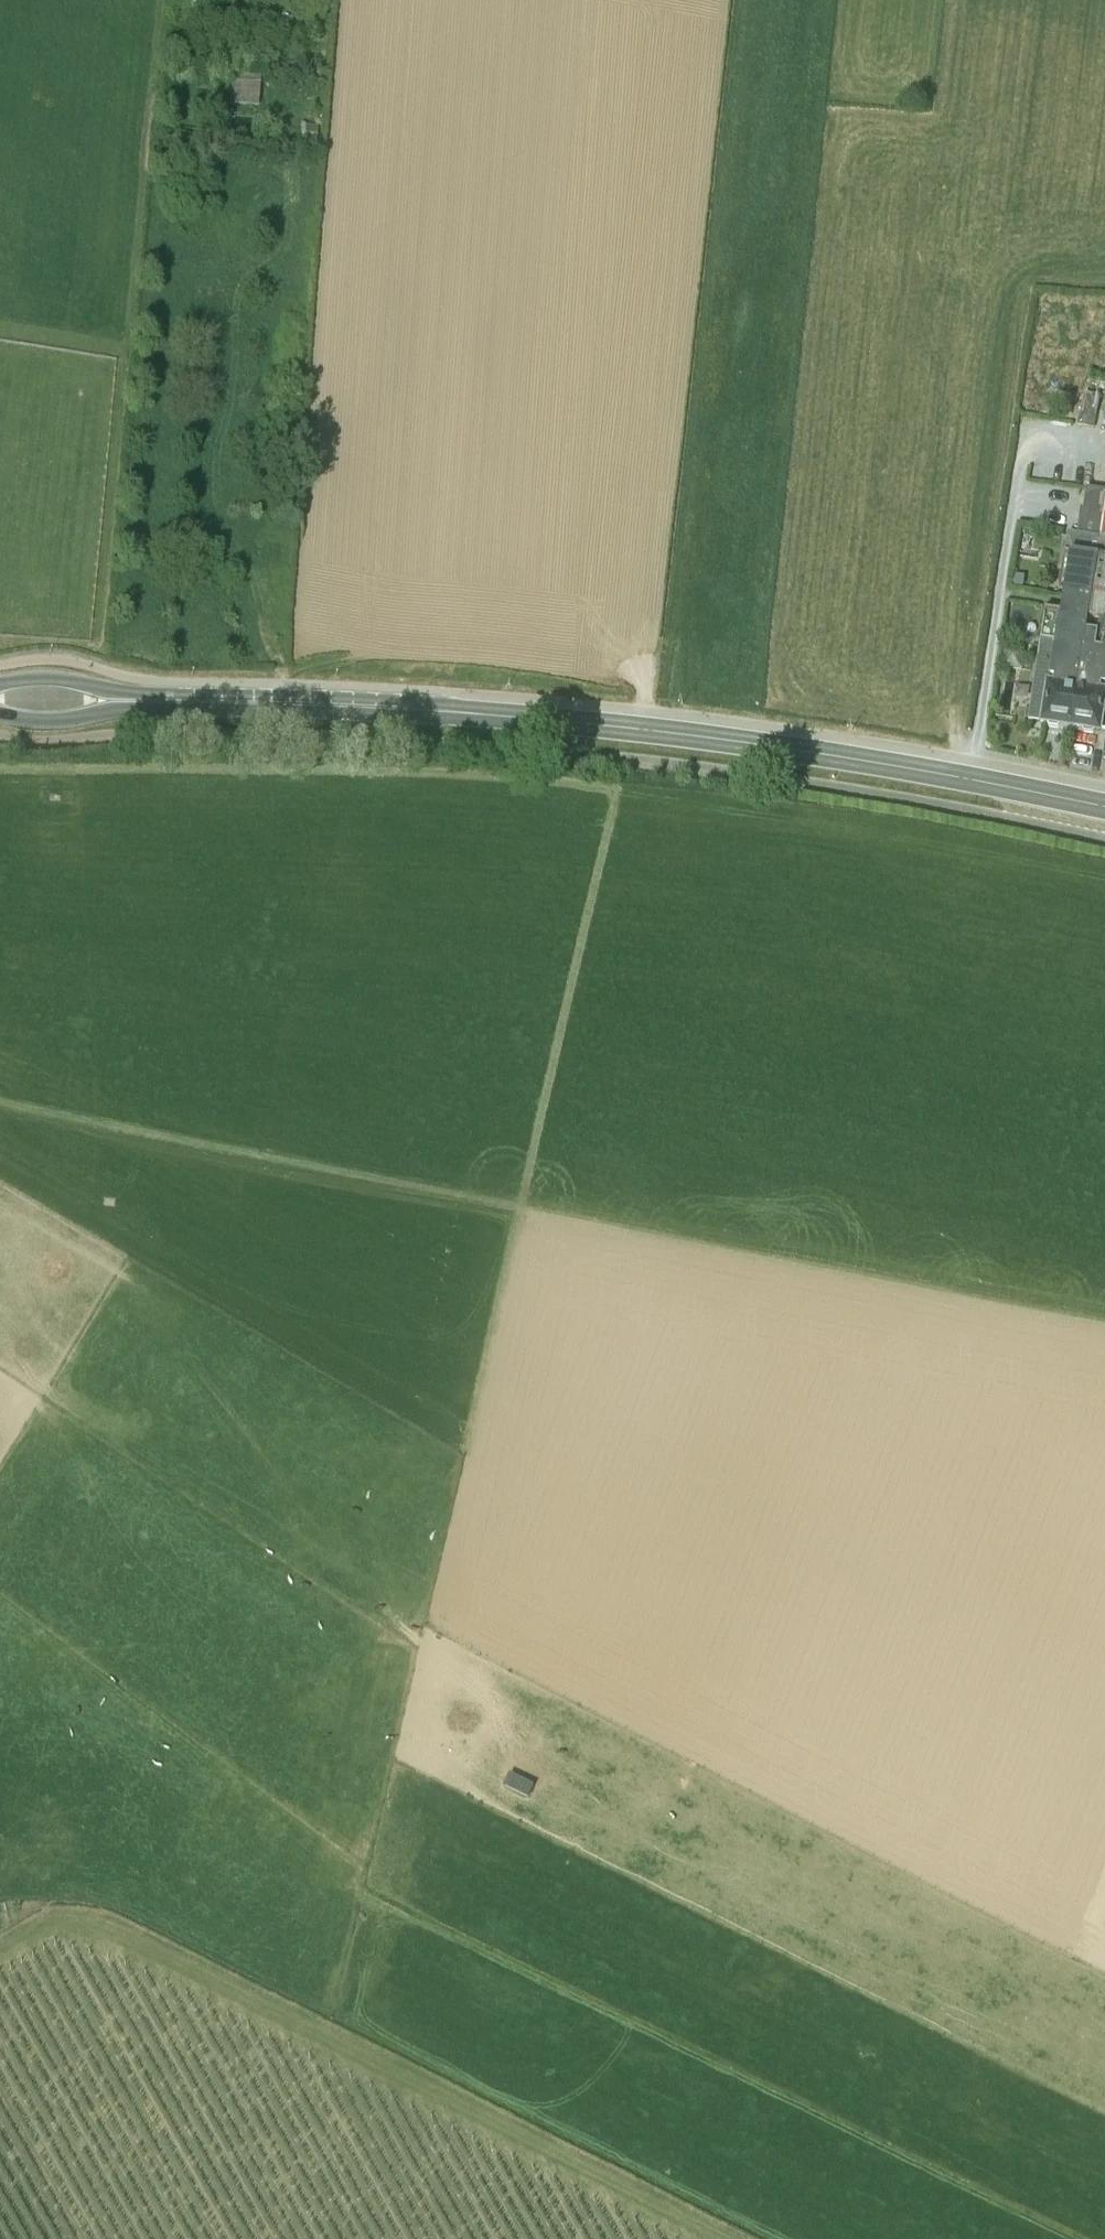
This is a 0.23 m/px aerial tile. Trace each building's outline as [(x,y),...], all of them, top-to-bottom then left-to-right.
[(1094,430),(1101,396),(1085,393),(1078,427),(1094,430)] [(1057,640),(1080,643),(1087,601),(1096,535),(1101,501),(1103,490),(1086,487),(1083,508),(1080,508),(1076,533),(1067,532),(1064,553),(1070,554),(1061,622),(1059,622),(1057,640)] [(1101,501),(1096,535),(1104,537),(1104,501),(1101,501)] [(1096,535),(1087,601),(1080,643),(1068,727),(1069,727),(1069,730),(1074,731),(1075,728),(1080,729),(1079,732),(1094,735),(1095,731),(1100,732),(1100,728),(1104,729),(1104,695),(1104,537),(1096,535)] [(1016,576),(1015,586),(1024,588),(1025,577),(1016,576)] [(1064,727),(1068,727),(1080,643),(1057,640),(1054,657),(1039,655),(1029,720),(1045,723),(1045,724),(1049,724),(1049,728),(1064,730),(1064,727)]
